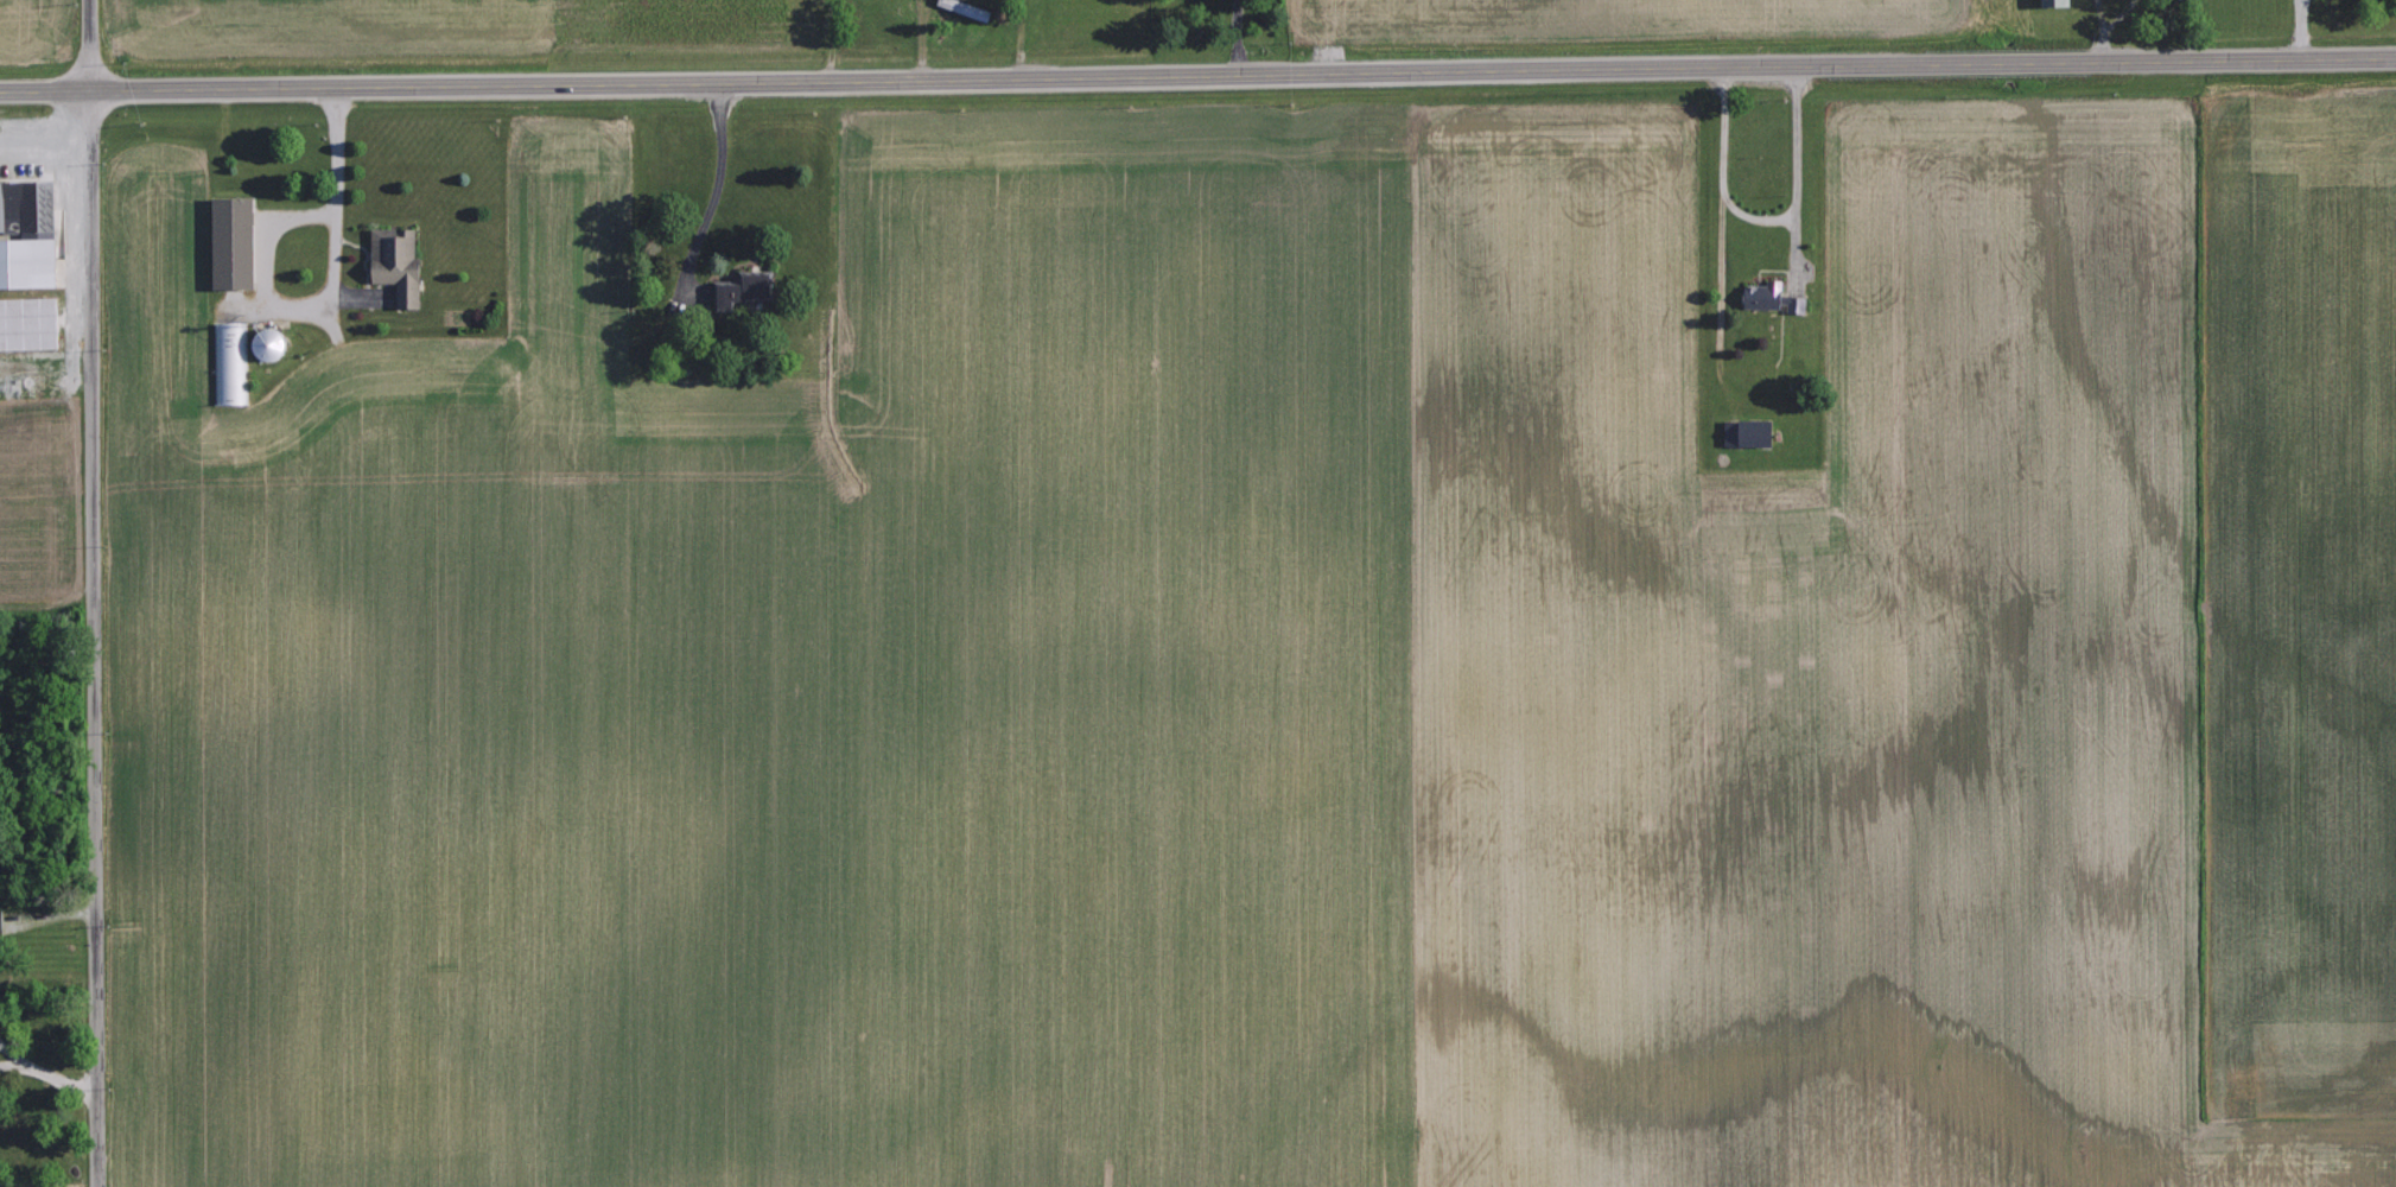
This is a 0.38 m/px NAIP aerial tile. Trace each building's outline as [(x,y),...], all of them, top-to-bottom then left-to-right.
[(219,289),(260,289),(259,198),(218,198),(219,289)] [(425,271),(393,272),(397,266),(386,266),(388,262),(418,262),(418,255),(404,247),(400,253),(400,249),(407,237),(410,237),(415,228),(377,229),(377,230),(378,269),(373,278),(384,277),(392,282),(392,280),(395,275),(401,278),(402,308),(426,308),(425,271)] [(781,274),(751,275),(751,282),(726,282),(726,304),(782,302),(781,274)] [(0,299),(0,346),(9,345),(9,351),(64,349),(63,298),(0,299)] [(246,323),(216,323),(216,404),(246,404),(246,323)] [(298,354),(292,329),(254,338),(261,363),(298,354)] [(1724,447),(1766,445),(1765,420),(1723,422),(1724,447)]
